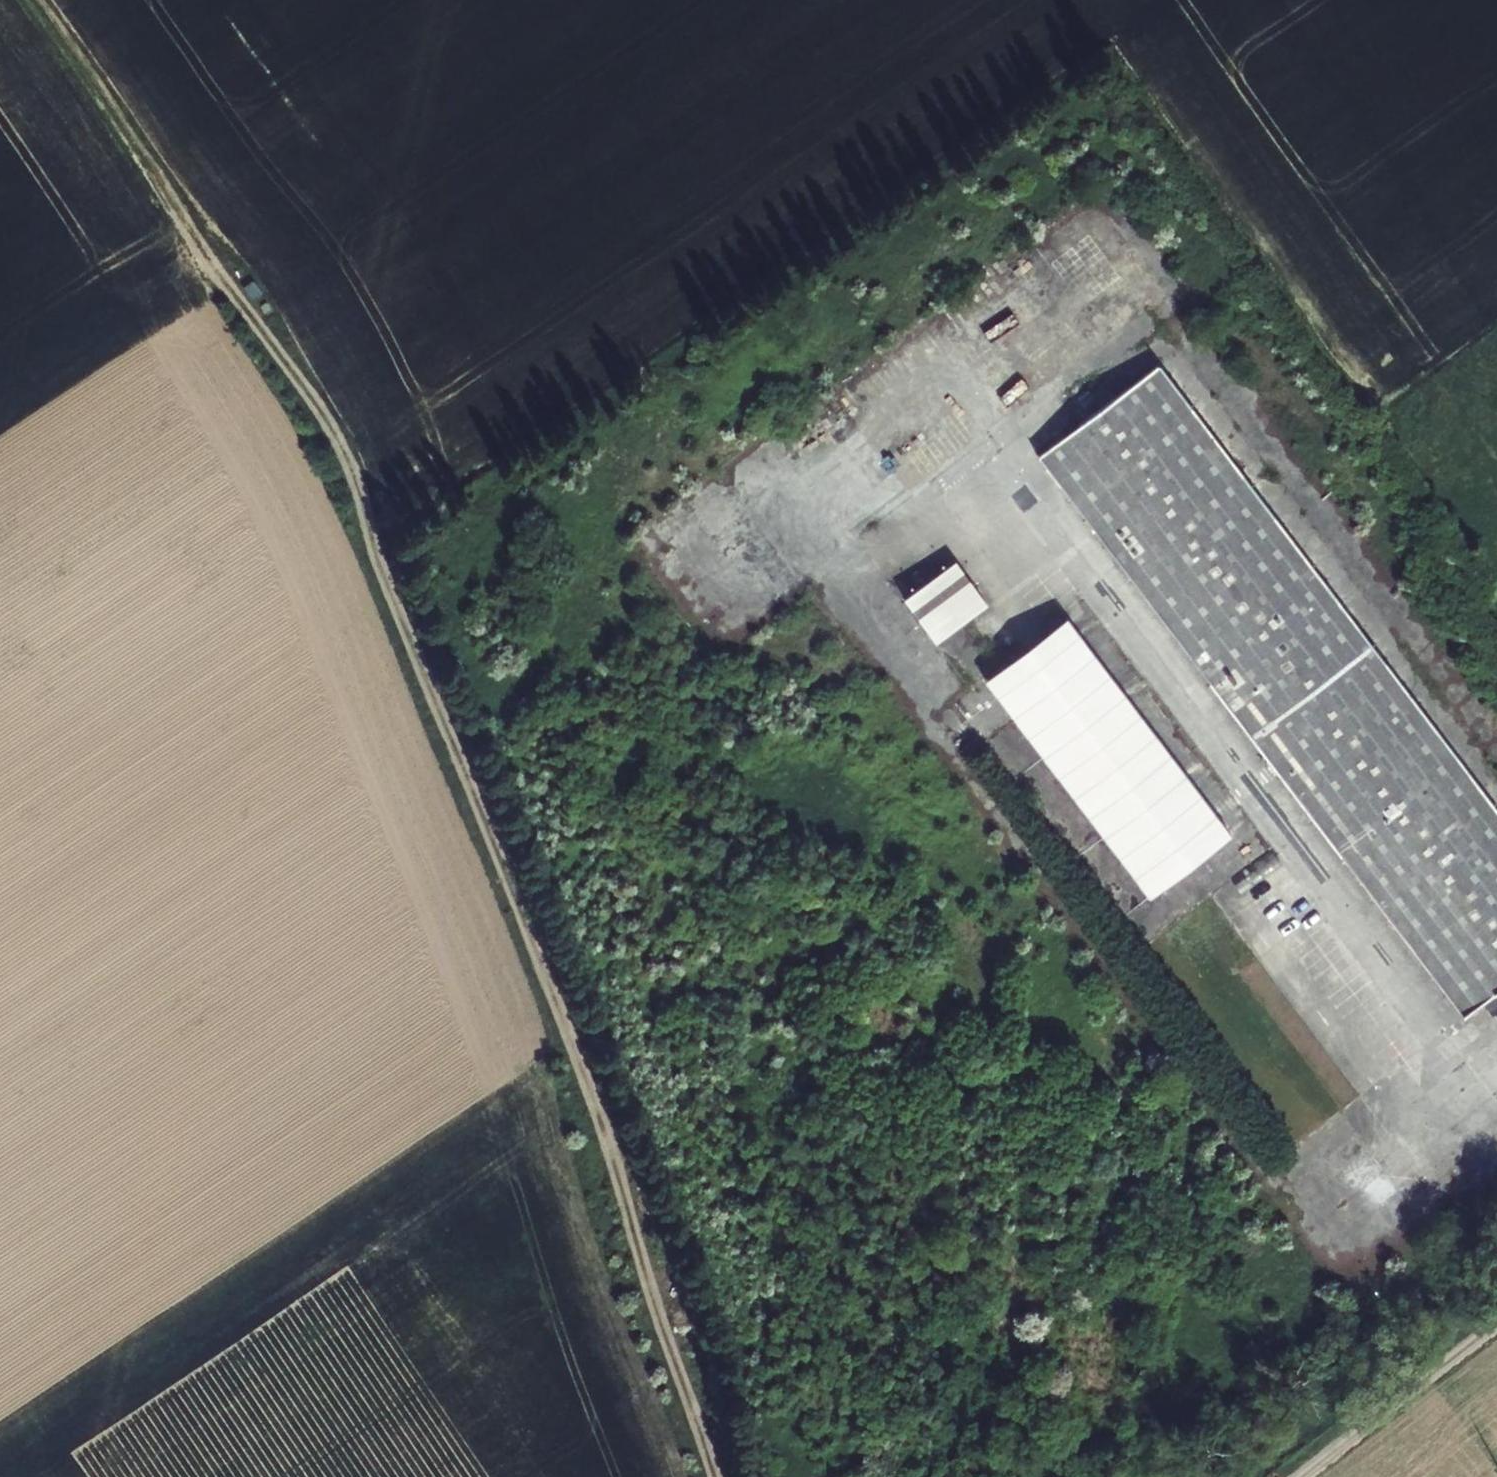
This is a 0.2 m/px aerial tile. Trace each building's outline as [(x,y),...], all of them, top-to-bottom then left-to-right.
[(1462,1016),(1496,990),(1496,816),(1155,365),(1037,456),(1045,466),(1060,487),(1462,1016)] [(892,588),(903,603),(941,575),(930,560),(892,588)] [(941,575),(903,603),(902,604),(931,643),(984,604),(955,565),(941,575)] [(1284,859),(1243,889),(1249,897),(1291,868),(1284,859)]
